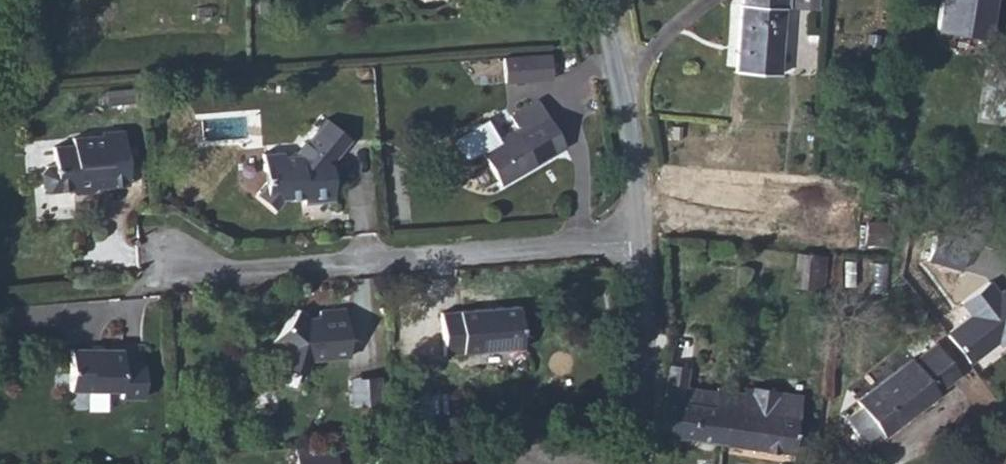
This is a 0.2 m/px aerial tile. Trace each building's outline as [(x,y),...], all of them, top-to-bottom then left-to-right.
[(735,72),(779,75),(785,6),(782,6),(783,0),(742,0),(742,4),(740,4),(735,72)] [(788,7),(817,10),(818,0),(788,0),(788,7)] [(937,29),(963,28),(987,37),(993,0),(941,0),(937,29)] [(552,79),(550,54),(503,57),(504,83),(552,79)] [(137,104),(135,89),(118,91),(119,105),(137,104)] [(524,167),(526,170),(565,147),(537,100),(509,116),(516,128),(479,150),(500,185),(515,176),(517,172),(524,167)] [(326,119),(315,131),(341,153),(351,141),(326,119)] [(127,171),(123,131),(101,132),(102,135),(72,138),(72,145),(52,146),(54,165),(45,165),(39,173),(41,185),(48,192),(70,190),(75,194),(92,193),(96,188),(95,180),(99,173),(127,171)] [(303,204),(333,201),(330,165),(341,153),(315,131),(305,143),(303,142),(292,155),(283,156),(283,152),(262,153),(263,170),(270,177),(256,194),(275,209),(283,199),(303,198),(303,204)] [(517,172),(515,176),(526,170),(524,167),(517,172)] [(95,180),(96,188),(128,185),(127,171),(99,173),(95,180)] [(968,221),(962,240),(969,242),(981,246),(987,227),(968,221)] [(888,244),(889,223),(865,222),(864,243),(888,244)] [(961,271),(969,242),(962,240),(936,232),(927,261),(961,271)] [(824,289),(826,256),(796,254),(794,287),(824,289)] [(946,334),(968,363),(991,345),(989,343),(995,338),(997,341),(1001,345),(1005,341),(1005,294),(1003,290),(998,295),(988,282),(961,302),(971,315),(946,334)] [(518,306),(440,312),(443,354),(522,348),(518,306)] [(277,364),(305,374),(310,360),(348,357),(344,308),(319,310),(316,317),(307,318),(297,309),(269,341),(282,351),(277,364)] [(117,349),(70,347),(68,384),(120,387),(119,397),(141,399),(147,345),(117,342),(117,349)] [(861,407),(879,431),(904,412),(908,417),(938,394),(937,392),(959,375),(935,344),(913,361),(911,359),(856,401),(861,407)] [(655,434),(723,443),(726,411),(739,413),(743,393),(742,393),(732,390),(716,387),(715,391),(686,386),(688,367),(666,364),(655,434)] [(379,378),(349,380),(351,405),(381,402),(379,378)] [(726,411),(723,443),(791,453),(796,418),(798,418),(801,396),(776,392),(776,391),(752,387),(752,388),(748,415),(739,413),(726,411)] [(748,415),(752,388),(742,387),(742,393),(743,393),(739,413),(748,415)] [(879,431),(861,407),(847,417),(866,442),(879,431)] [(883,436),(908,417),(904,412),(879,431),(883,436)] [(335,444),(294,447),(295,459),(336,455),(335,444)] [(295,459),(296,463),(337,463),(336,455),(295,459)]
